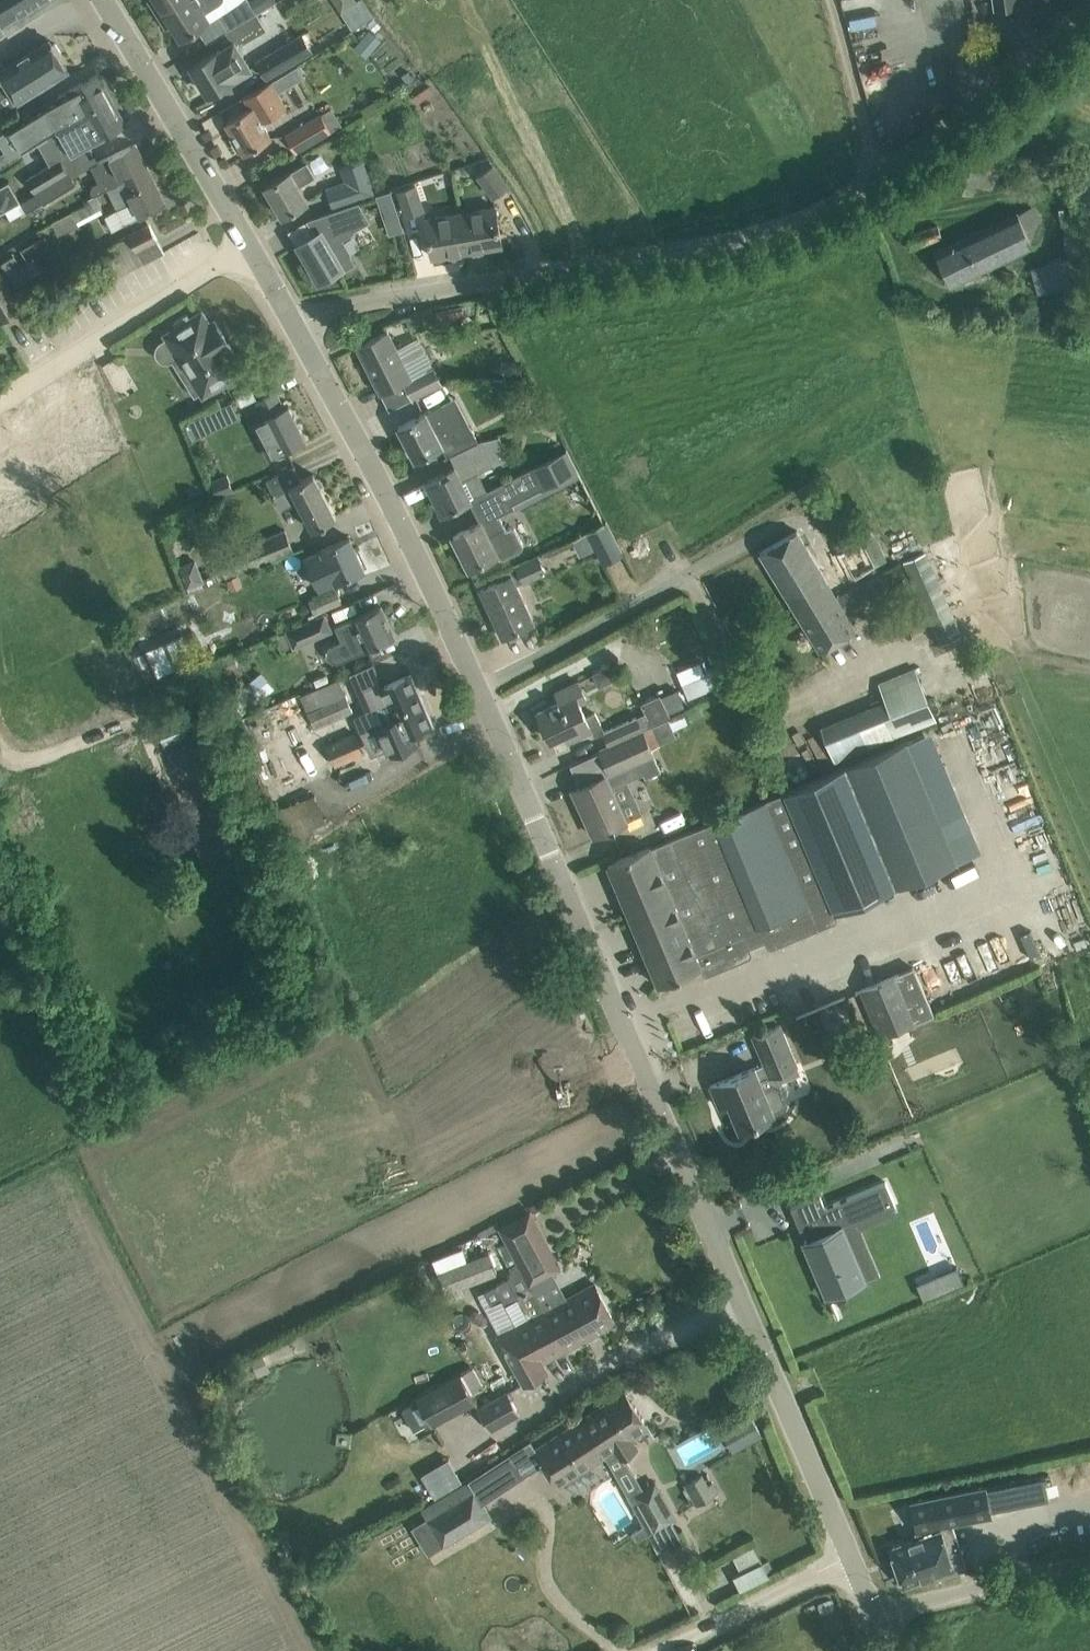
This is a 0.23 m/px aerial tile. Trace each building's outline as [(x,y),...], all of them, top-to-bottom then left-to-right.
[(41,0),(0,0),(0,25),(41,0)] [(154,6),(159,3),(163,8),(177,0),(150,0),(154,6)] [(163,8),(167,14),(161,18),(166,25),(171,21),(181,37),(209,19),(205,12),(219,3),(222,0),(177,0),(163,8)] [(218,13),(228,30),(257,13),(274,3),(277,1),(277,0),(250,0),(249,1),(248,0),(241,0),(218,13)] [(210,54),(191,65),(208,93),(234,78),(251,68),(242,52),(238,46),(266,29),(257,13),(228,30),(234,40),(217,50),(210,54)] [(302,33),(256,61),(266,77),(312,49),(303,33),(302,33)] [(2,72),(0,74),(0,105),(2,109),(18,98),(20,100),(68,69),(59,56),(61,52),(56,43),(51,43),(49,40),(1,70),(2,72)] [(1078,68),(1089,81),(1089,57),(1078,68)] [(276,88),(302,72),(298,64),(271,80),(276,88)] [(2,127),(17,154),(46,135),(57,129),(112,99),(98,74),(56,96),(59,101),(42,110),(40,107),(2,127)] [(242,149),(244,153),(270,137),(257,116),(266,111),(268,115),(283,107),(275,94),(269,82),(244,96),(251,107),(226,122),(233,134),(230,136),(238,151),(242,149)] [(126,124),(112,99),(57,129),(46,135),(48,139),(52,145),(63,139),(71,153),(123,124),(123,125),(126,124)] [(341,124),(331,107),(285,135),(295,152),(341,124)] [(93,183),(90,190),(93,195),(95,194),(106,188),(148,168),(136,143),(116,153),(109,157),(99,161),(90,165),(98,181),(93,183)] [(1004,158),(963,145),(951,184),(973,192),(976,183),(992,188),(994,183),(995,184),(1000,171),(1006,173),(1008,167),(1001,165),(1004,158)] [(26,179),(35,192),(68,172),(59,158),(26,179)] [(332,207),(374,193),(363,160),(342,167),(347,183),(327,190),(332,207)] [(290,170),(283,174),(264,186),(282,216),(308,200),(300,186),(316,176),(307,161),(291,171),(290,170)] [(493,195),(508,184),(493,163),(477,174),(493,195)] [(148,168),(106,188),(117,209),(125,224),(139,216),(146,213),(165,203),(148,168)] [(21,201),(5,210),(10,219),(25,209),(27,211),(42,201),(43,203),(74,183),(68,172),(35,192),(21,201)] [(0,185),(0,213),(5,210),(21,201),(9,180),(0,185)] [(405,214),(423,208),(415,183),(397,189),(405,214)] [(391,190),(378,194),(380,198),(382,207),(383,206),(394,203),(395,202),(391,190)] [(90,202),(51,222),(58,234),(104,210),(95,194),(93,195),(88,197),(90,202)] [(370,220),(358,200),(306,218),(314,233),(298,243),(319,279),(337,268),(339,272),(355,262),(340,237),(370,220)] [(1034,204),(1018,211),(935,251),(951,285),(1034,245),(1049,236),(1034,204)] [(467,250),(502,244),(495,206),(460,212),(467,250)] [(467,250),(460,212),(426,218),(432,256),(467,250)] [(110,279),(159,253),(164,251),(149,223),(128,235),(97,254),(110,279)] [(911,248),(942,237),(937,224),(906,235),(911,248)] [(0,263),(0,264),(14,288),(42,272),(34,259),(21,266),(14,255),(0,263)] [(22,309),(15,298),(0,274),(0,321),(22,309)] [(454,304),(436,308),(438,319),(456,315),(454,304)] [(191,319),(187,313),(173,321),(177,327),(166,334),(179,355),(172,360),(194,396),(202,391),(204,393),(239,371),(226,351),(231,347),(215,321),(209,324),(201,312),(191,319)] [(397,350),(388,331),(357,346),(381,392),(411,377),(413,380),(411,381),(418,395),(442,383),(433,366),(413,376),(405,361),(404,362),(397,350)] [(264,417),(249,425),(256,437),(266,458),(281,451),(286,449),(305,439),(288,405),(284,407),(276,391),(257,401),(264,417)] [(51,429),(39,434),(55,472),(57,472),(56,470),(72,463),(76,470),(105,452),(103,449),(102,449),(97,436),(121,427),(127,443),(129,442),(113,402),(111,402),(114,410),(84,423),(82,418),(84,417),(73,400),(44,417),(51,429)] [(418,416),(398,426),(399,427),(400,426),(416,457),(415,457),(415,459),(435,449),(444,444),(450,455),(479,441),(472,429),(458,436),(441,404),(427,411),(418,416)] [(223,405),(185,423),(193,439),(231,421),(223,405)] [(456,465),(427,479),(442,512),(469,498),(473,496),(486,489),(478,472),(494,464),(492,460),(486,447),(483,439),(479,441),(450,455),(450,456),(451,455),(456,465)] [(6,442),(0,445),(0,523),(29,504),(37,516),(56,504),(58,507),(60,506),(58,503),(44,481),(50,478),(28,443),(13,453),(6,442)] [(481,521),(454,535),(470,567),(489,557),(497,553),(499,557),(502,559),(521,549),(523,544),(515,528),(510,526),(506,529),(505,527),(501,517),(499,513),(513,506),(511,503),(578,471),(566,449),(528,468),(486,489),(473,496),(485,519),(481,521)] [(266,480),(274,496),(281,509),(301,499),(316,527),(336,517),(313,473),(302,479),(294,465),(266,480)] [(605,524),(588,532),(603,562),(622,552),(607,523),(606,524),(605,524)] [(178,565),(189,592),(293,550),(284,528),(218,556),(220,561),(223,568),(203,578),(195,558),(178,565)] [(797,530),(761,552),(790,601),(792,604),(827,583),(825,580),(808,549),(797,530)] [(850,579),(885,561),(872,535),(870,536),(868,531),(860,535),(862,540),(836,553),(850,579)] [(349,536),(305,556),(320,588),(352,573),(353,575),(360,571),(360,570),(364,568),(349,536)] [(926,551),(904,561),(941,644),(963,634),(926,551)] [(537,555),(516,565),(523,580),(544,570),(537,555)] [(500,580),(480,589),(503,637),(533,623),(524,603),(515,584),(523,580),(516,565),(500,572),(503,579),(500,580)] [(873,575),(862,582),(870,595),(881,589),(873,575)] [(827,583),(792,604),(801,620),(820,650),(839,639),(854,630),(843,611),(858,603),(850,589),(836,598),(827,583)] [(308,599),(314,612),(341,602),(335,588),(308,599)] [(381,606),(361,614),(336,626),(342,639),(337,641),(330,645),(327,649),(327,654),(329,658),(332,661),(337,662),(395,637),(381,606)] [(283,650),(292,646),(331,630),(324,615),(276,636),(275,633),(256,642),(259,650),(264,648),(269,658),(283,652),(283,650)] [(184,632),(147,648),(159,675),(195,659),(184,632)] [(884,699),(821,724),(834,758),(905,730),(935,718),(916,668),(878,683),(884,699)] [(411,673),(391,682),(381,687),(394,717),(386,721),(393,739),(432,722),(411,673)] [(565,731),(568,739),(601,723),(595,712),(586,716),(580,702),(587,699),(578,681),(556,691),(560,701),(537,712),(550,739),(565,731)] [(664,691),(640,702),(644,712),(651,726),(671,717),(670,715),(674,713),(664,691)] [(346,694),(299,714),(305,729),(314,726),(315,728),(353,711),(346,694)] [(166,749),(201,736),(190,706),(155,720),(166,749)] [(644,712),(602,731),(609,745),(644,730),(651,726),(644,712)] [(644,730),(609,745),(599,750),(609,773),(638,760),(645,777),(661,770),(644,730)] [(336,766),(364,752),(353,731),(325,744),(336,766)] [(653,846),(652,844),(607,863),(659,985),(700,967),(702,972),(707,974),(750,956),(752,951),(750,946),(764,941),(767,947),(770,948),(836,920),(837,916),(836,912),(957,861),(909,739),(848,765),(653,846)] [(586,817),(594,835),(626,821),(605,774),(577,787),(590,815),(586,817)] [(328,827),(314,793),(273,810),(289,849),(310,840),(308,835),(328,827)] [(898,974),(870,986),(890,1031),(917,1019),(933,1013),(914,967),(898,974)] [(764,1063),(710,1085),(719,1106),(728,1102),(739,1129),(760,1120),(775,1114),(775,1113),(784,1109),(787,1103),(780,1085),(774,1083),(764,1087),(762,1081),(798,1065),(797,1064),(780,1024),(773,1027),(753,1035),(764,1063)] [(864,1281),(842,1228),(896,1205),(886,1181),(825,1207),(820,1194),(791,1206),(800,1229),(804,1227),(809,1239),(807,1240),(806,1239),(805,1240),(829,1296),(832,1294),(832,1295),(864,1281)] [(530,1212),(501,1227),(519,1263),(523,1269),(530,1283),(559,1267),(530,1212)] [(464,1246),(432,1259),(436,1270),(446,1294),(475,1283),(498,1273),(488,1249),(468,1257),(464,1246)] [(514,1274),(480,1292),(499,1331),(492,1335),(500,1350),(505,1348),(524,1383),(547,1370),(542,1361),(565,1349),(544,1310),(530,1283),(523,1269),(519,1263),(511,1267),(514,1274)] [(575,1293),(544,1310),(565,1349),(596,1332),(615,1322),(595,1283),(575,1293)] [(460,1373),(470,1392),(484,1385),(473,1365),(460,1373)] [(460,1374),(416,1397),(431,1424),(475,1401),(460,1374)] [(607,1402),(581,1418),(599,1445),(605,1455),(610,1462),(611,1462),(610,1461),(619,1455),(621,1459),(638,1448),(631,1438),(649,1427),(625,1390),(607,1402)] [(479,1408),(490,1429),(519,1412),(507,1392),(479,1408)] [(732,1449),(759,1435),(748,1415),(721,1430),(732,1449)] [(529,1439),(511,1451),(512,1452),(526,1473),(543,1462),(558,1485),(564,1482),(605,1455),(599,1445),(581,1418),(540,1445),(535,1448),(529,1439)] [(697,1504),(718,1493),(713,1483),(708,1485),(702,1475),(686,1484),(697,1504)] [(1044,1478),(985,1491),(990,1513),(1049,1501),(1044,1478)] [(431,1515),(427,1517),(443,1544),(490,1516),(468,1480),(425,1504),(431,1515)] [(634,1494),(628,1497),(644,1525),(649,1534),(658,1550),(668,1545),(658,1528),(672,1520),(676,1518),(655,1481),(641,1489),(634,1494)] [(904,1584),(935,1573),(939,1577),(950,1574),(951,1568),(966,1562),(952,1523),(990,1515),(990,1513),(985,1491),(985,1487),(912,1502),(918,1530),(919,1537),(891,1547),(897,1564),(892,1568),(896,1579),(902,1580),(904,1584)] [(737,1587),(766,1573),(759,1558),(730,1572),(737,1587)]
